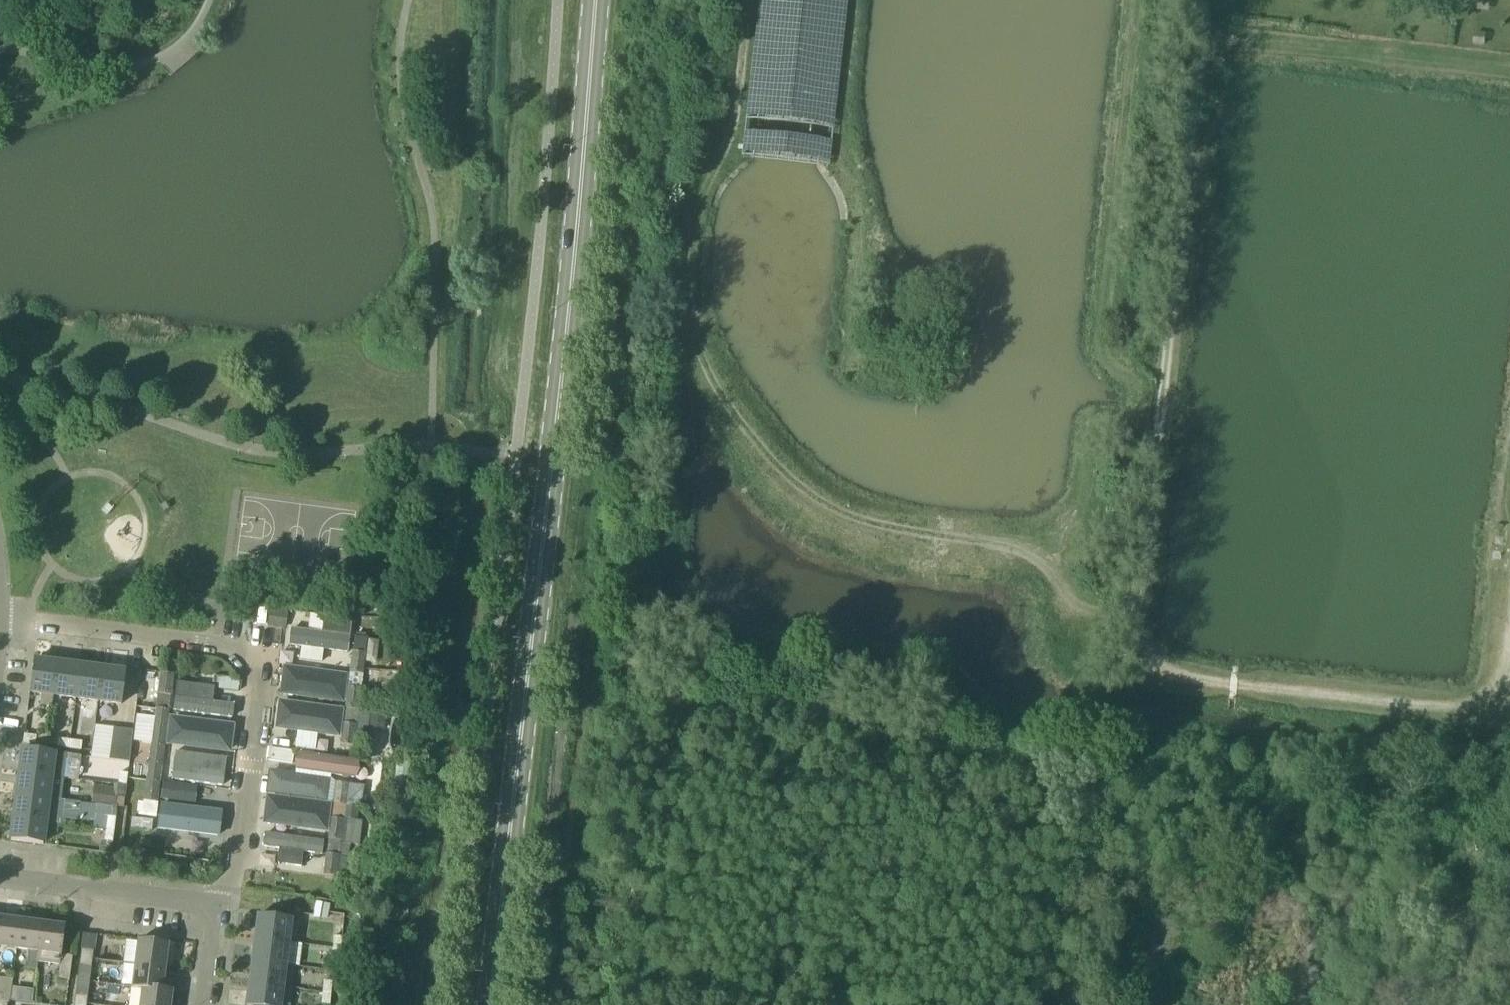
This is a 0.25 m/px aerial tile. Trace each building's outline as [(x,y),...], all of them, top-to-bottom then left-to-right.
[(302,648),(300,665),(338,669),(340,653),(347,653),(350,635),(292,629),(290,647),(302,648)] [(350,675),(363,677),(367,641),(355,639),(350,675)] [(47,662),(34,660),(30,692),(52,695),(57,663),(49,662),(49,660),(48,660),(47,662)] [(65,664),(57,663),(52,695),(75,698),(80,666),(67,664),(67,662),(66,662),(65,664)] [(80,666),(75,698),(98,701),(103,669),(94,668),(94,666),(93,665),(93,667),(80,666)] [(279,698),(344,706),(348,675),(283,667),(279,698)] [(103,669),(98,701),(120,704),(126,672),(112,670),(112,668),(111,668),(110,670),(103,669)] [(155,708),(171,710),(171,709),(169,709),(171,696),(175,674),(162,672),(160,672),(158,686),(155,708)] [(358,710),(360,698),(363,677),(350,675),(347,696),(346,708),(358,710)] [(180,678),(176,707),(236,715),(239,699),(218,696),(220,683),(180,678)] [(319,736),(340,739),(344,711),(279,701),(275,731),(299,734),(296,749),(316,752),(319,736)] [(171,710),(155,708),(153,722),(152,722),(151,730),(167,732),(168,727),(171,710)] [(355,736),(355,734),(358,712),(345,711),(343,732),(341,745),(354,747),(354,744),(355,736)] [(180,741),(232,747),(235,722),(183,717),(180,741)] [(369,759),(390,759),(390,719),(370,719),(369,759)] [(109,759),(127,762),(130,762),(134,731),(114,728),(109,759)] [(24,735),(23,743),(35,744),(36,736),(24,735)] [(57,747),(69,748),(70,740),(58,739),(57,747)] [(81,742),(70,740),(69,748),(80,750),(81,742)] [(145,779),(146,779),(161,781),(166,745),(150,744),(149,758),(148,758),(145,779)] [(19,771),(52,776),(55,753),(22,749),(21,762),(19,762),(18,763),(20,764),(19,771)] [(177,750),(173,780),(227,788),(231,758),(177,750)] [(262,795),(329,802),(332,778),(353,780),(355,760),(292,754),(290,775),(264,772),(262,794),(262,795)] [(61,800),(64,778),(52,776),(19,771),(18,780),(16,780),(16,781),(18,781),(16,794),(61,800)] [(125,784),(126,773),(118,772),(117,783),(125,784)] [(157,803),(161,781),(146,779),(145,794),(143,793),(141,815),(153,816),(155,817),(157,803)] [(333,804),(346,805),(349,784),(336,782),(333,804)] [(115,796),(116,796),(123,797),(125,784),(117,783),(115,796)] [(46,821),(46,822),(60,824),(63,800),(61,800),(16,794),(15,807),(13,807),(13,808),(15,809),(14,817),(46,821)] [(163,818),(224,825),(227,800),(202,797),(201,808),(164,803),(163,818)] [(264,825),(328,833),(331,807),(267,799),(264,825)] [(46,821),(14,817),(13,825),(11,825),(10,826),(12,826),(11,840),(43,844),(46,822),(46,821)] [(106,828),(113,829),(115,818),(107,817),(106,828)] [(344,819),(341,841),(352,842),(358,843),(361,819),(356,819),(344,817),(344,819)] [(329,839),(341,841),(344,819),(332,818),(329,839)] [(112,842),(113,829),(106,828),(104,841),(112,842)] [(303,853),(321,856),(323,843),(266,835),(264,848),(279,850),(278,864),(301,867),(303,853)] [(327,854),(324,875),(337,877),(340,855),(327,854)] [(314,916),(327,918),(329,902),(317,900),(314,916)] [(16,949),(21,916),(5,914),(5,918),(0,918),(0,947),(16,949)] [(256,937),(288,942),(291,919),(259,915),(257,928),(255,928),(255,929),(257,930),(256,937)] [(21,916),(16,949),(29,950),(26,968),(37,970),(38,961),(43,923),(36,922),(36,918),(21,916)] [(69,981),(72,956),(61,954),(65,926),(43,923),(38,961),(59,964),(57,979),(69,981)] [(341,948),(342,937),(334,936),(333,948),(341,948)] [(253,960),(285,965),(288,942),(256,937),(255,946),(253,946),(252,947),(254,947),(253,960)] [(136,942),(134,964),(164,968),(167,946),(168,946),(168,945),(136,941),(135,942),(136,942)] [(340,961),(341,948),(333,948),(332,960),(340,961)] [(81,949),(80,957),(92,958),(93,951),(81,949)] [(79,965),(90,966),(92,958),(80,957),(79,965)] [(250,983),(282,988),(285,965),(253,960),(251,973),(249,973),(249,974),(251,975),(250,983)] [(161,991),(161,990),(164,968),(134,964),(131,987),(141,989),(141,988),(161,991)] [(324,981),(323,993),(331,994),(332,982),(324,981)] [(247,1004),(280,1004),(282,988),(250,983),(249,991),(247,991),(247,992),(249,993),(247,1004)] [(139,1004),(169,1004),(171,992),(172,993),(172,991),(161,990),(161,991),(141,988),(141,989),(139,1004)] [(331,994),(323,993),(323,1004),(331,1004),(331,994)] [(75,995),(74,1002),(86,1004),(87,996),(75,995)]
